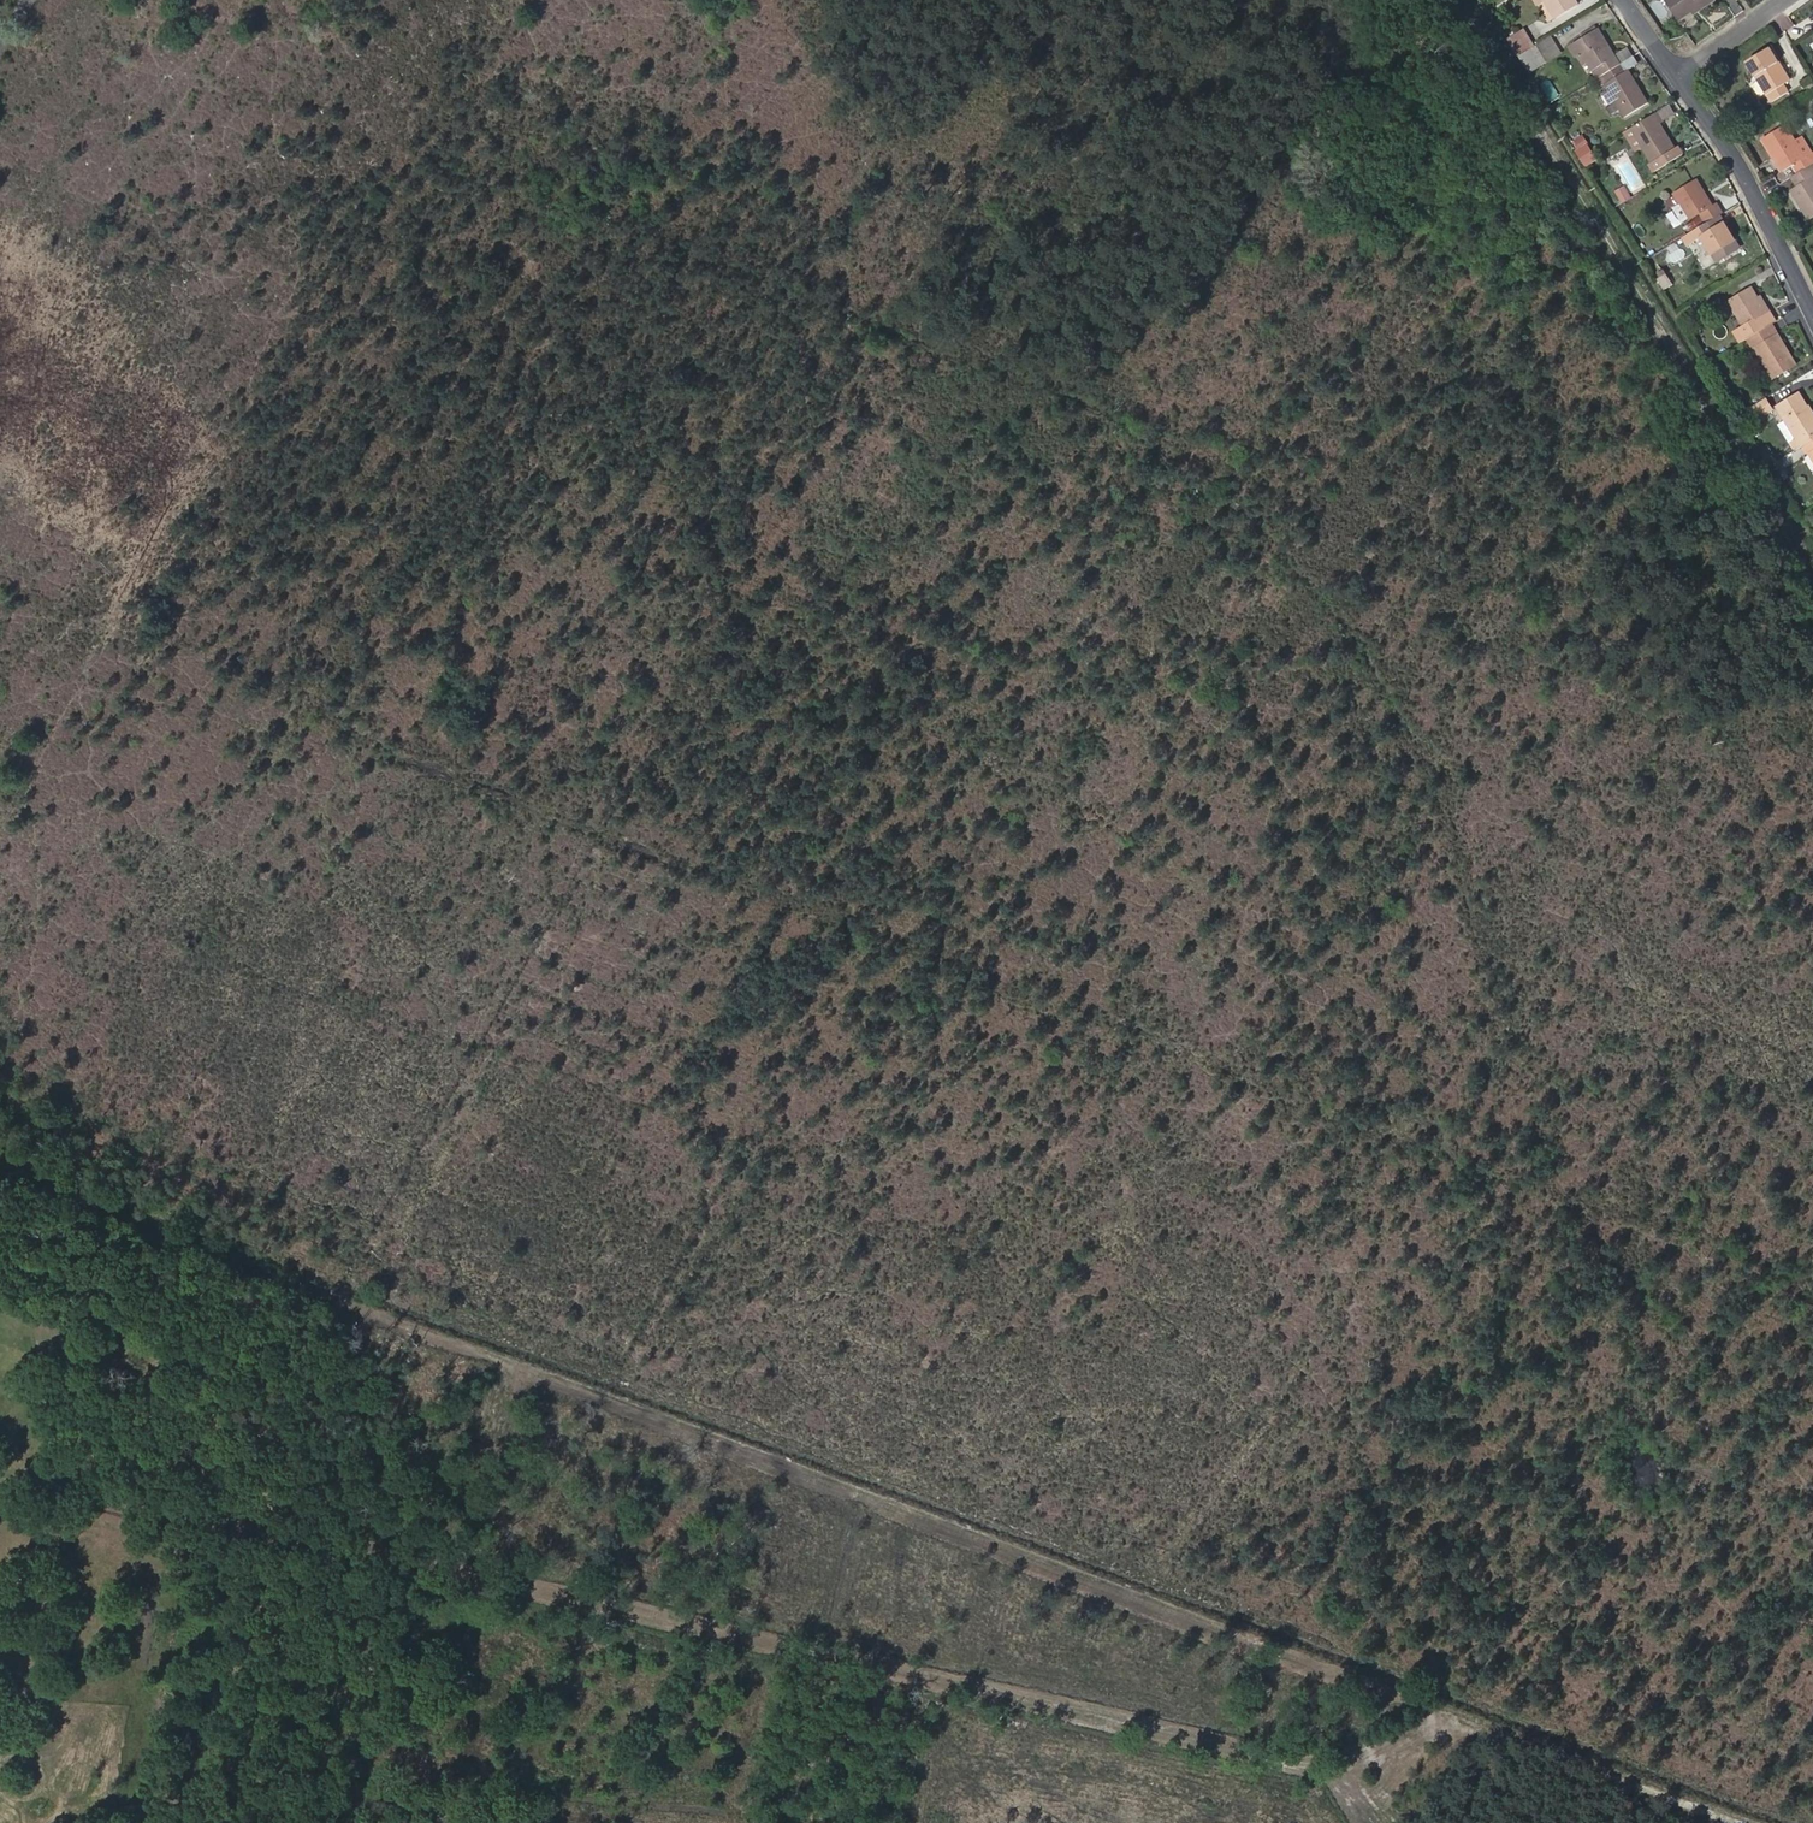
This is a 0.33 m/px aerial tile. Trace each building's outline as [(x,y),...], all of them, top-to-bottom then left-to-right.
[(1579,2),(1578,0),(1545,0),(1556,17),(1579,2)] [(1714,0),(1668,0),(1681,19),(1692,11),(1703,4),(1705,6),(1714,0)] [(1692,11),(1694,13),(1705,6),(1703,4),(1692,11)] [(1518,56),(1535,46),(1524,28),(1507,38),(1518,56)] [(1592,70),(1598,66),(1603,73),(1621,63),(1600,29),(1571,46),(1577,57),(1583,54),(1587,62),(1592,70)] [(1785,83),(1792,79),(1772,46),(1748,61),(1772,101),(1789,90),(1785,83)] [(1531,69),(1540,64),(1532,50),(1522,56),(1531,69)] [(1577,57),(1582,65),(1587,62),(1583,54),(1577,57)] [(1629,70),(1635,66),(1629,58),(1621,63),(1626,72),(1629,70)] [(1625,116),(1649,102),(1629,70),(1626,72),(1621,63),(1603,73),(1597,77),(1603,88),(1607,86),(1609,89),(1617,102),(1625,116)] [(1601,94),(1609,107),(1617,102),(1609,89),(1601,94)] [(1680,144),(1676,146),(1661,122),(1664,120),(1658,111),(1632,127),(1642,144),(1652,161),(1664,155),(1668,163),(1685,152),(1680,144)] [(1797,141),(1787,124),(1763,139),(1773,157),(1782,171),(1793,165),(1798,173),(1812,164),(1812,153),(1806,157),(1797,141)] [(1625,132),(1635,147),(1642,144),(1632,127),(1625,132)] [(1812,153),(1803,138),(1797,141),(1806,157),(1812,153)] [(1589,145),(1577,151),(1582,159),(1593,152),(1589,145)] [(1586,165),(1596,159),(1593,152),(1582,159),(1586,165)] [(1655,170),(1668,163),(1664,155),(1652,161),(1650,162),(1655,170)] [(1767,160),(1776,175),(1782,171),(1773,157),(1767,160)] [(1631,160),(1617,167),(1627,184),(1617,190),(1622,199),(1646,186),(1631,160)] [(1812,216),(1812,164),(1798,173),(1803,182),(1797,186),(1791,190),(1808,219),(1812,216)] [(1798,173),(1792,177),(1797,186),(1803,182),(1798,173)] [(1716,203),(1712,204),(1697,180),(1675,192),(1690,217),(1701,211),(1707,222),(1719,215),(1722,213),(1716,203)] [(1717,261),(1740,247),(1719,215),(1707,222),(1697,229),(1717,261)] [(1766,311),(1758,297),(1752,286),(1729,300),(1744,326),(1735,332),(1741,341),(1747,337),(1772,322),(1778,318),(1771,308),(1770,309),(1766,311)] [(1770,309),(1761,295),(1758,297),(1766,311),(1770,309)] [(1774,377),(1796,363),(1772,322),(1747,337),(1754,348),(1756,348),(1774,377)] [(1811,404),(1808,406),(1800,393),(1777,406),(1786,422),(1796,438),(1789,443),(1794,450),(1803,444),(1812,438),(1812,408),(1811,404)] [(1757,417),(1769,410),(1763,399),(1751,407),(1757,417)] [(1786,422),(1779,426),(1789,443),(1796,438),(1786,422)] [(1803,444),(1812,461),(1812,438),(1803,444)]
